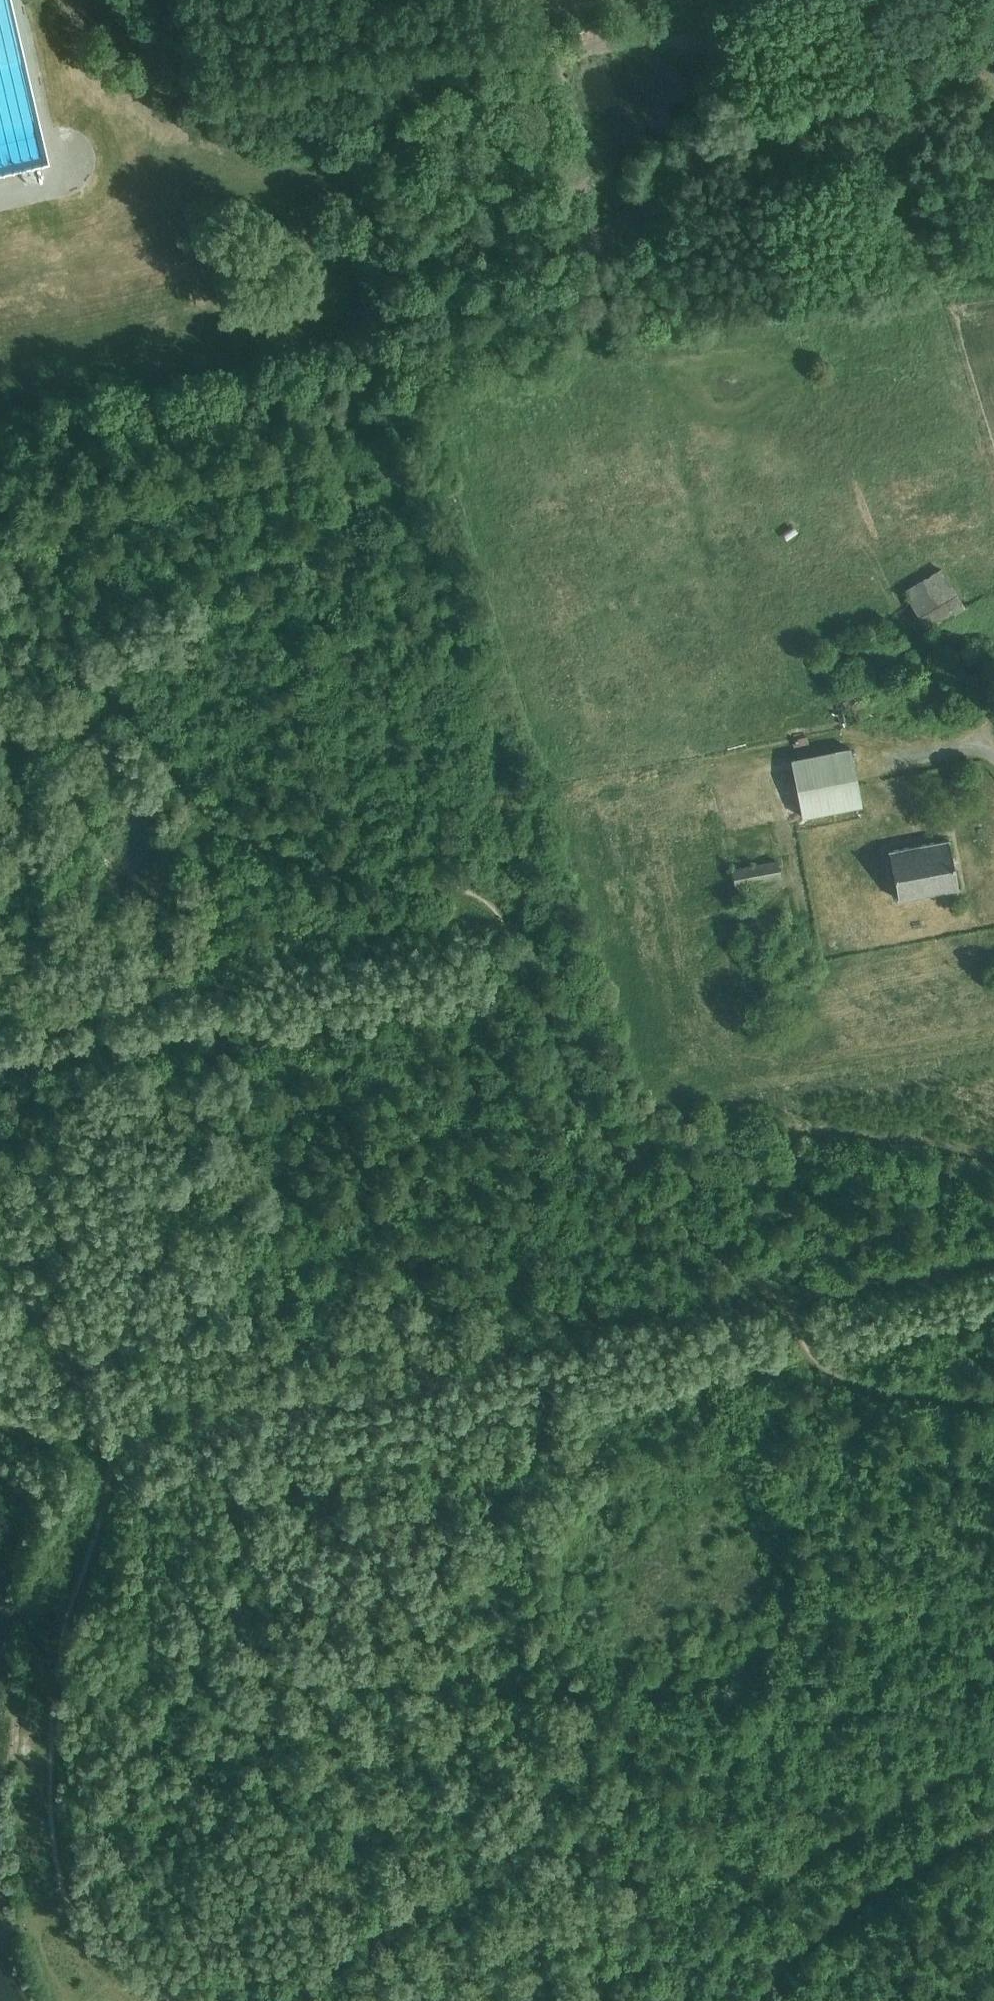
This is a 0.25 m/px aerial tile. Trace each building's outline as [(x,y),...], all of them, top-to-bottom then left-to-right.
[(903,590),(927,630),(967,606),(942,566),(903,590)] [(792,760),(802,816),(862,805),(851,748),(792,760)] [(889,847),(898,899),(958,888),(948,836),(889,847)] [(731,868),(734,886),(782,877),(778,859),(731,868)]
